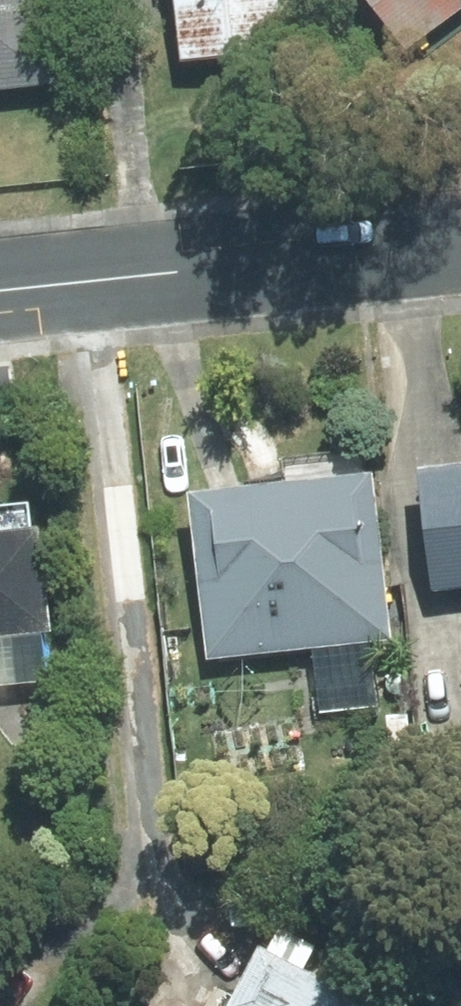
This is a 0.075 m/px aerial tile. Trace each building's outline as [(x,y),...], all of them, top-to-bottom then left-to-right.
[(55,87),(46,0),(0,0),(0,93),(55,87)] [(281,0),(177,0),(184,67),(287,57),(281,0)] [(403,58),(460,16),(460,0),(362,0),(403,58)] [(0,370),(0,389),(14,388),(12,369),(0,370)] [(460,587),(460,463),(421,467),(434,590),(460,587)] [(376,472),(189,491),(207,658),(394,638),(376,472)] [(49,632),(37,526),(31,526),(30,501),(0,504),(0,637),(49,632)] [(383,1003),(266,942),(233,1005),(381,1005),(383,1003)]
